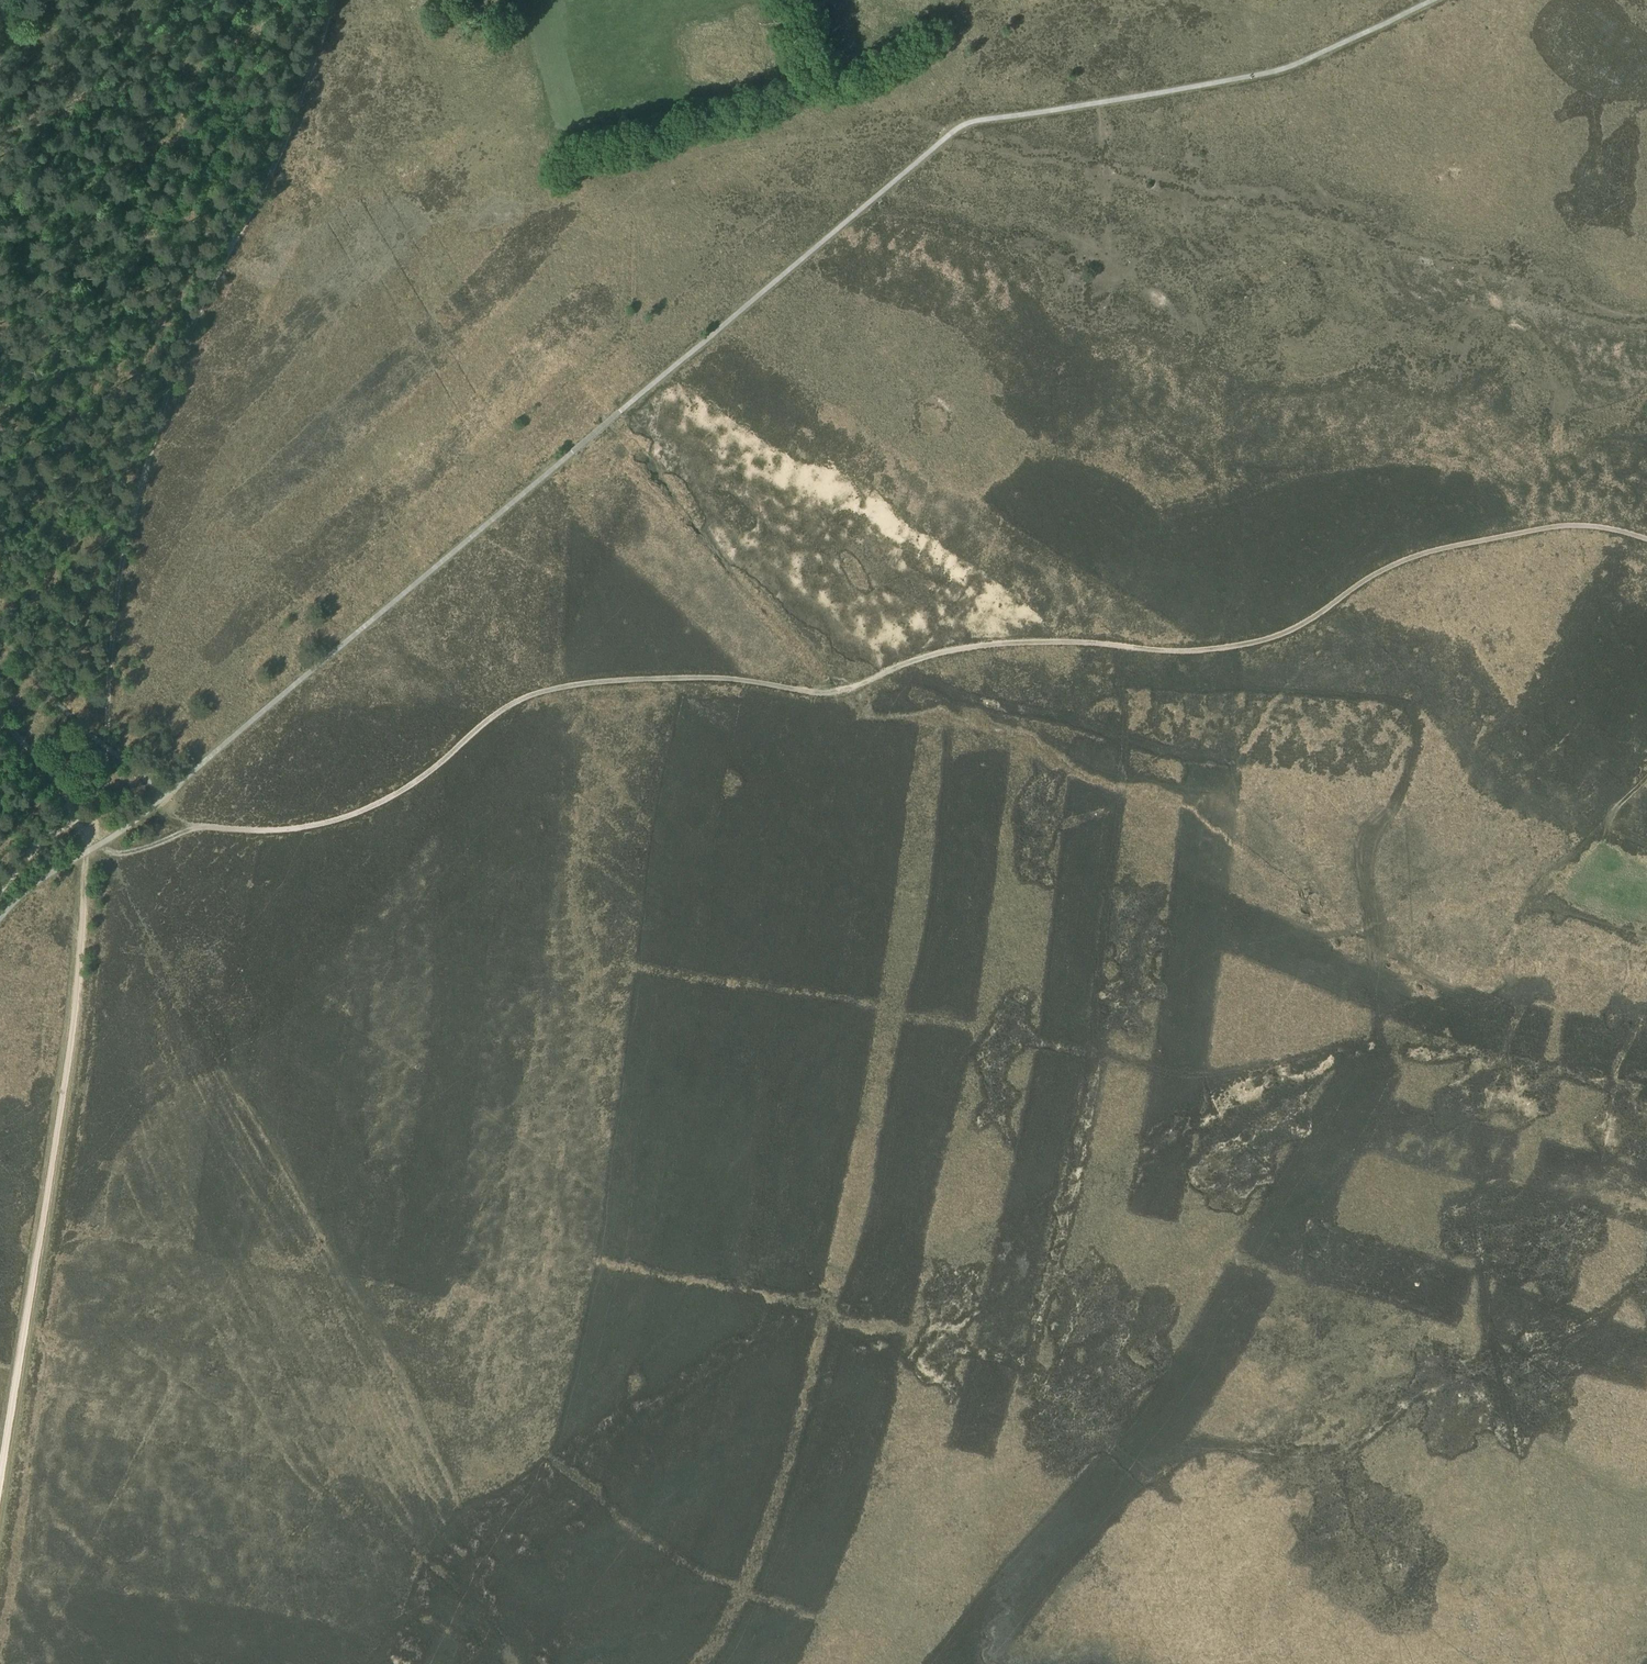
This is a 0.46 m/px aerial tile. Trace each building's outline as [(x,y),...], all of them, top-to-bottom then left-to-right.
[(1309,1219),(1301,1223),(1304,1230),(1313,1226),(1309,1219)]
